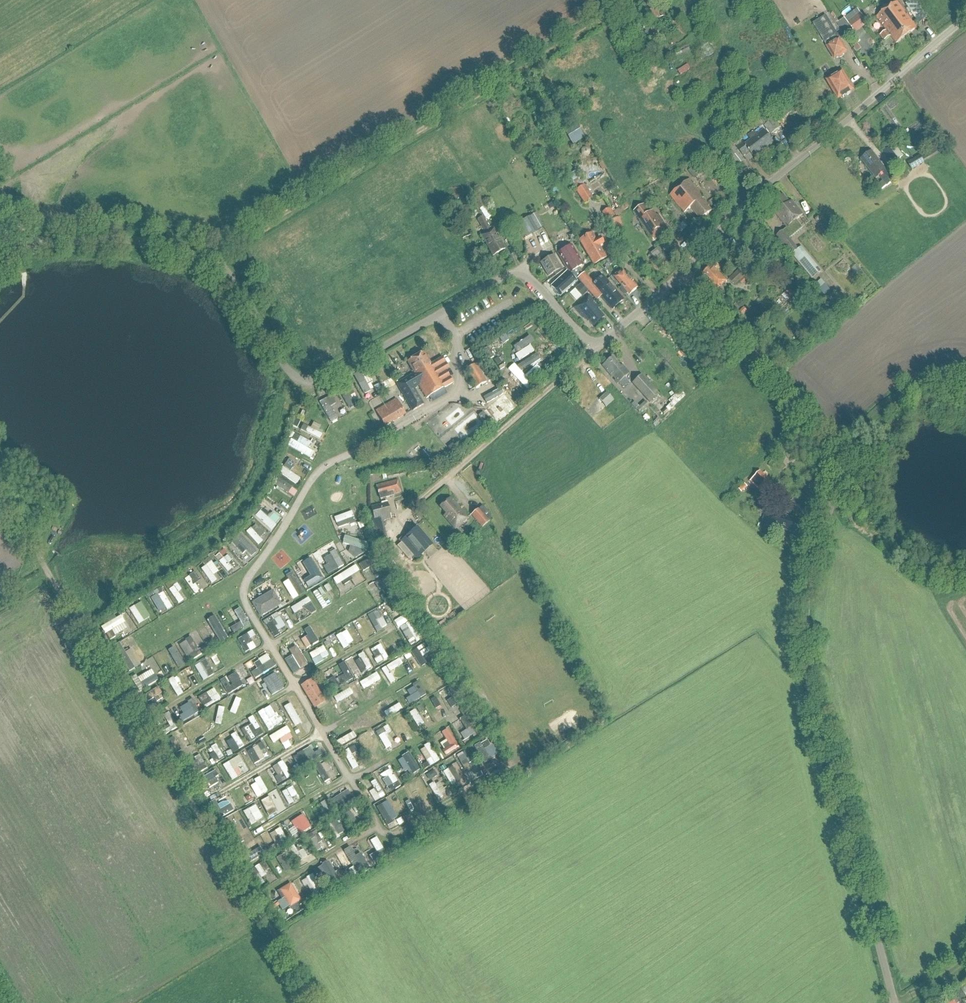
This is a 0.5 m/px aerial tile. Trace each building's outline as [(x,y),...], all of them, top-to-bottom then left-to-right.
[(906,5),(911,13),(919,8),(914,0),(913,0),(906,5)] [(897,3),(887,10),(907,36),(917,29),(897,3)] [(855,34),(868,24),(858,9),(837,24),(846,37),(854,32),(855,34)] [(887,10),(877,18),(887,31),(880,36),(885,42),(891,37),(896,44),(907,36),(887,10)] [(837,37),(836,35),(825,17),(819,20),(830,39),(824,42),(835,59),(839,57),(840,59),(843,57),(842,55),(846,52),(840,42),(842,41),(839,36),(837,37)] [(648,43),(639,48),(646,59),(656,53),(651,45),(650,46),(648,43)] [(644,59),(639,50),(631,55),(636,64),(644,59)] [(688,65),(678,72),(680,76),(690,69),(688,65)] [(853,91),(842,72),(827,81),(838,100),(842,97),(843,99),(851,95),(850,93),(853,91)] [(764,126),(764,127),(771,136),(780,129),(777,124),(774,120),(764,126)] [(571,141),(582,134),(577,126),(565,133),(571,141)] [(744,143),(737,148),(740,151),(745,157),(751,153),(755,158),(774,143),(765,132),(758,137),(755,132),(748,137),(751,140),(745,145),(744,143)] [(724,150),(725,151),(737,167),(745,161),(734,147),(733,144),(724,150)] [(884,152),(893,164),(903,156),(895,146),(891,149),(890,148),(884,152)] [(876,179),(880,177),(883,181),(875,188),(878,194),(895,181),(887,171),(886,172),(884,168),(886,166),(883,163),(881,164),(872,152),(861,160),(876,179)] [(707,164),(698,170),(703,176),(711,171),(707,164)] [(606,191),(619,184),(612,172),(599,179),(606,191)] [(581,178),(584,185),(594,181),(591,174),(581,178)] [(690,180),(670,196),(684,214),(691,208),(701,220),(712,211),(702,199),(704,198),(690,180)] [(575,191),(584,205),(593,199),(584,186),(575,191)] [(485,206),(477,194),(471,199),(478,211),(485,206)] [(783,231),(777,236),(812,279),(821,273),(809,259),(803,251),(801,252),(798,249),(797,250),(789,240),(803,229),(797,221),(803,215),(792,202),(789,204),(783,196),(773,204),(779,212),(777,214),(780,218),(788,228),(783,231)] [(494,203),(489,206),(495,217),(500,213),(494,203)] [(644,205),(634,212),(653,241),(668,231),(658,216),(657,217),(653,212),(650,214),(644,205)] [(610,208),(601,213),(607,222),(616,216),(610,208)] [(487,215),(491,226),(498,224),(494,213),(487,215)] [(545,228),(537,214),(536,213),(530,216),(539,231),(545,228)] [(534,234),(539,231),(530,216),(523,221),(532,235),(534,234)] [(482,218),(477,221),(485,234),(481,237),(493,257),(505,250),(493,229),(490,231),(482,218)] [(556,225),(559,231),(565,228),(562,223),(556,225)] [(591,234),(579,241),(593,266),(606,258),(599,247),(595,240),(591,234)] [(571,246),(557,254),(569,274),(570,273),(577,279),(583,274),(579,268),(583,266),(571,246)] [(651,254),(659,264),(667,258),(659,248),(651,254)] [(548,277),(554,273),(556,276),(563,272),(553,256),(540,264),(548,277)] [(605,261),(615,273),(621,268),(611,257),(605,261)] [(710,268),(704,274),(710,280),(708,282),(717,291),(727,282),(718,272),(721,269),(715,263),(710,268)] [(865,263),(862,267),(868,272),(872,268),(865,263)] [(638,288),(621,271),(613,278),(630,296),(638,288)] [(739,271),(729,280),(735,286),(745,277),(739,271)] [(567,272),(550,287),(559,297),(576,282),(567,272)] [(583,274),(577,279),(597,301),(600,297),(612,311),(623,301),(604,279),(595,287),(583,274)] [(827,278),(829,283),(837,280),(835,274),(827,278)] [(790,290),(784,295),(788,300),(795,295),(790,290)] [(588,295),(573,308),(583,319),(584,318),(586,320),(587,319),(594,327),(604,318),(597,310),(599,308),(588,295)] [(509,340),(518,336),(516,331),(507,335),(509,340)] [(493,358),(487,348),(482,351),(488,361),(493,358)] [(546,349),(532,358),(535,363),(549,355),(546,349)] [(407,363),(414,375),(397,385),(412,411),(422,405),(412,389),(418,385),(426,399),(434,395),(436,398),(441,395),(439,392),(452,384),(439,360),(432,364),(432,363),(430,364),(423,353),(407,363)] [(606,363),(602,367),(617,384),(618,384),(622,388),(628,382),(624,378),(629,374),(622,366),(620,367),(612,358),(605,363),(606,363)] [(475,365),(465,370),(475,388),(485,383),(475,365)] [(364,374),(367,382),(380,377),(377,369),(364,374)] [(641,376),(632,384),(649,404),(660,396),(653,388),(641,376)] [(569,388),(564,392),(572,401),(577,396),(569,388)] [(614,401),(606,393),(598,400),(606,408),(614,401)] [(361,394),(354,397),(359,406),(365,403),(361,394)] [(349,399),(343,402),(344,404),(334,409),(338,419),(355,412),(349,399)] [(375,411),(385,428),(406,416),(396,399),(375,411)] [(634,403),(631,405),(639,414),(648,405),(645,402),(639,408),(634,403)] [(666,425),(671,416),(667,413),(662,422),(666,425)] [(312,420),(307,429),(327,438),(332,429),(312,420)] [(305,440),(301,448),(320,456),(324,448),(305,440)] [(790,468),(800,461),(797,456),(787,464),(790,468)] [(302,487),(304,482),(290,477),(288,482),(302,487)] [(760,484),(772,495),(778,488),(766,477),(760,484)] [(397,481),(376,486),(379,496),(380,500),(394,496),(393,495),(401,493),(397,481)] [(450,499),(439,508),(446,515),(444,517),(455,530),(468,519),(450,499)] [(371,508),(374,520),(390,516),(387,503),(371,508)] [(290,515),(283,510),(281,512),(272,505),(264,516),(281,528),(290,515)] [(471,516),(482,528),(491,521),(489,515),(482,506),(471,516)] [(342,514),(345,525),(360,520),(359,515),(364,513),(362,507),(342,514)] [(771,512),(766,527),(780,531),(781,529),(796,533),(800,521),(771,512)] [(266,544),(273,539),(263,524),(256,529),(266,544)] [(417,528),(400,542),(416,560),(432,546),(417,528)] [(355,532),(355,540),(375,539),(375,531),(355,532)] [(255,559),(263,552),(257,546),(253,549),(243,538),(239,542),(255,559)] [(229,549),(213,560),(225,579),(247,564),(238,551),(233,554),(229,549)] [(338,572),(344,566),(333,554),(328,559),(331,562),(326,567),(330,572),(334,568),(338,572)] [(322,582),(330,577),(322,561),(314,566),(322,582)] [(348,591),(374,579),(367,564),(338,577),(343,590),(347,589),(348,591)] [(202,590),(213,584),(205,569),(194,576),(202,590)] [(306,571),(298,574),(304,589),(298,592),(300,597),(315,591),(306,571)] [(185,602),(194,597),(184,578),(175,582),(185,602)] [(386,587),(391,584),(388,578),(383,581),(386,587)] [(333,594),(336,593),(332,585),(322,589),(330,607),(337,603),(333,594)] [(167,591),(170,600),(164,602),(166,609),(181,604),(175,588),(167,591)] [(319,594),(300,604),(303,611),(322,600),(319,594)] [(400,616),(405,613),(396,599),(391,601),(400,616)] [(314,606),(317,612),(325,607),(322,601),(314,606)] [(151,622),(159,617),(151,602),(143,606),(151,622)] [(377,613),(385,629),(396,624),(388,607),(377,613)] [(272,619),(283,634),(298,624),(287,609),(272,619)] [(416,611),(400,618),(403,625),(419,619),(416,611)] [(118,621),(125,631),(138,623),(131,613),(118,621)] [(226,625),(221,627),(225,637),(242,629),(235,614),(224,620),(226,625)] [(408,626),(412,636),(421,632),(424,639),(430,636),(423,620),(408,626)] [(316,634),(310,636),(314,646),(329,639),(321,623),(313,627),(316,634)] [(184,662),(223,636),(216,625),(187,644),(186,643),(179,648),(183,655),(181,657),(184,662)] [(340,638),(344,650),(360,645),(356,632),(340,638)] [(413,660),(420,657),(416,647),(414,648),(408,633),(401,636),(404,644),(401,645),(406,655),(410,653),(413,660)] [(436,652),(441,650),(435,639),(419,648),(427,664),(439,658),(436,652)] [(333,643),(318,650),(320,653),(314,656),(307,642),(299,646),(302,652),(295,655),(301,668),(337,651),(333,643)] [(389,642),(384,645),(388,651),(383,654),(388,661),(398,654),(389,642)] [(394,648),(398,654),(403,651),(399,645),(394,648)] [(357,678),(381,665),(372,649),(367,652),(369,655),(363,658),(361,655),(348,662),(357,678)] [(412,674),(419,670),(410,655),(404,659),(412,674)] [(216,656),(203,664),(211,678),(225,670),(216,656)] [(387,672),(399,665),(396,661),(385,667),(387,672)] [(333,678),(329,681),(333,689),(352,679),(343,663),(338,666),(343,676),(335,681),(333,678)] [(230,677),(238,690),(260,679),(252,665),(230,677)] [(377,675),(367,679),(368,682),(359,685),(365,700),(374,697),(370,688),(380,684),(377,675)] [(312,681),(301,687),(314,709),(325,702),(312,681)] [(165,686),(169,695),(175,692),(170,683),(165,686)] [(252,689),(261,704),(269,699),(265,693),(271,690),(267,683),(261,687),(259,684),(252,689)] [(207,695),(213,705),(230,695),(224,685),(207,695)] [(453,689),(462,703),(466,701),(457,687),(453,689)] [(394,698),(400,711),(408,708),(402,694),(394,698)] [(431,702),(438,713),(451,705),(444,694),(431,702)] [(192,701),(195,707),(189,711),(192,718),(210,708),(203,695),(192,701)] [(239,697),(233,702),(241,714),(248,710),(239,697)] [(283,700),(270,709),(281,726),(293,719),(288,712),(290,710),(283,700)] [(386,722),(393,718),(386,703),(378,707),(386,722)] [(424,706),(407,716),(416,731),(433,721),(424,706)] [(470,710),(472,716),(461,721),(463,728),(472,724),(473,726),(481,723),(475,708),(470,710)] [(269,709),(264,713),(267,718),(268,718),(275,730),(280,727),(269,709)] [(263,712),(258,715),(265,726),(270,724),(263,712)] [(198,736),(216,732),(212,714),(204,716),(205,721),(195,723),(198,736)] [(305,717),(299,721),(307,734),(313,730),(305,717)] [(352,723),(360,737),(366,733),(358,719),(352,723)] [(258,722),(254,725),(261,737),(266,734),(258,722)] [(469,731),(472,736),(482,730),(479,725),(469,731)] [(446,731),(458,748),(464,744),(453,727),(446,731)] [(376,740),(378,744),(384,741),(378,730),(367,736),(370,743),(376,740)] [(395,746),(401,743),(393,730),(387,733),(395,746)] [(272,758),(282,752),(273,738),(263,744),(272,758)] [(225,740),(219,746),(229,757),(235,752),(225,740)] [(366,762),(371,760),(364,742),(360,744),(366,762)] [(296,758),(295,756),(281,763),(289,777),(323,758),(316,746),(296,758)] [(363,767),(369,762),(356,746),(349,752),(363,767)] [(419,773),(429,767),(417,750),(407,757),(419,773)] [(466,757),(472,765),(481,759),(475,751),(466,757)] [(232,761),(237,775),(257,768),(251,754),(232,761)] [(307,775),(315,793),(330,787),(322,768),(307,775)] [(449,769),(443,773),(452,787),(458,783),(449,769)] [(371,783),(376,790),(377,790),(383,800),(395,793),(384,775),(371,783)] [(291,787),(296,800),(308,795),(304,783),(291,787)] [(238,792),(232,795),(241,810),(247,807),(238,792)] [(259,813),(254,816),(259,824),(276,815),(268,801),(256,808),(259,813)] [(362,823),(368,820),(360,807),(354,811),(362,823)] [(306,827),(307,826),(310,831),(322,824),(314,810),(301,818),(306,827)] [(323,832),(318,836),(327,848),(332,844),(323,832)] [(303,864),(294,849),(287,853),(295,868),(303,864)] [(333,860),(345,883),(352,880),(350,876),(355,873),(351,864),(345,868),(342,863),(348,860),(345,854),(333,860)] [(319,897),(327,891),(319,879),(323,876),(318,868),(305,877),(319,897)] [(301,901),(290,884),(280,890),(290,908),(300,901),(301,901)]
